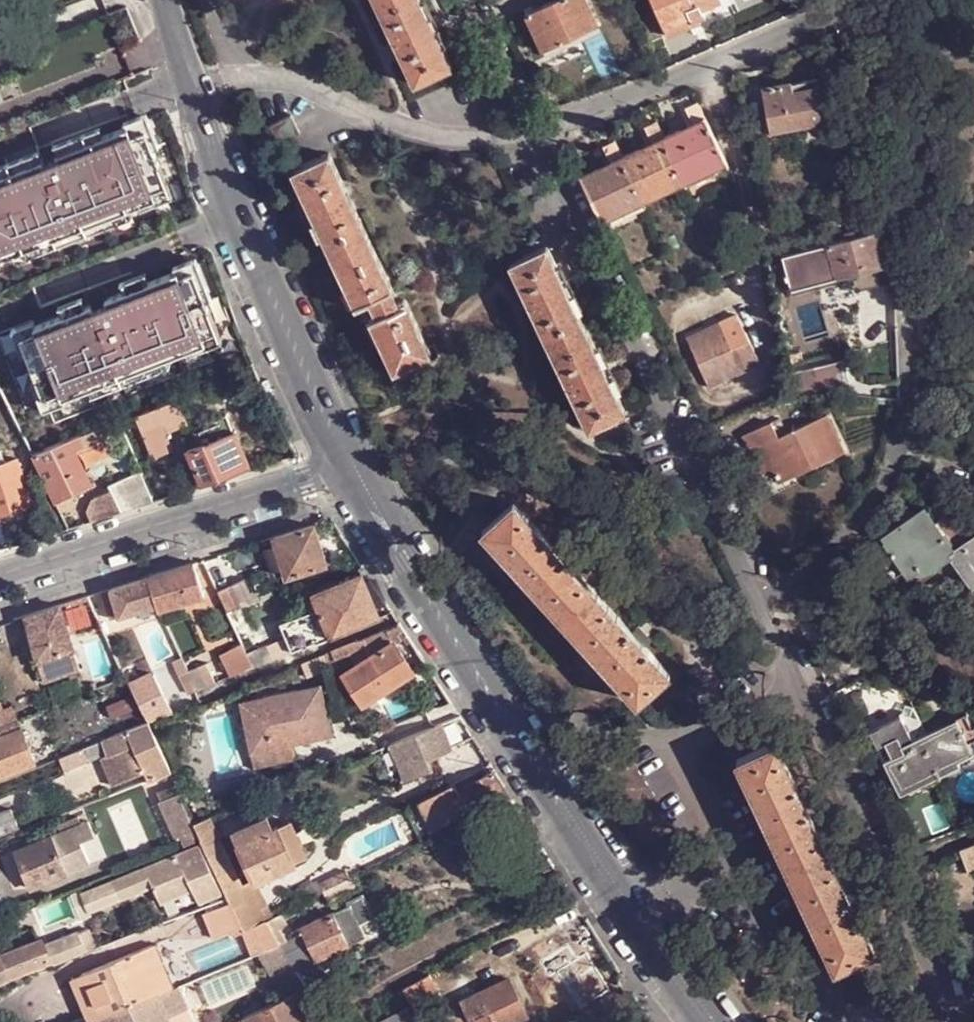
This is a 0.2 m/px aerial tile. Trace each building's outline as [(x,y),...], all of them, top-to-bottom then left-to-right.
[(453,66),(422,0),(376,0),(415,84),(453,66)] [(600,24),(589,0),(553,0),(527,12),(547,57),(569,47),(566,40),(600,24)] [(667,34),(700,20),(699,17),(697,11),(719,2),(718,0),(653,0),(667,34)] [(697,11),(699,17),(721,8),(719,2),(697,11)] [(603,31),(600,24),(566,40),(569,47),(603,31)] [(785,91),(794,89),(792,80),(784,82),(785,91)] [(826,120),(819,85),(794,89),(785,91),(784,82),(764,85),(771,126),(789,122),(790,126),(826,120)] [(605,220),(602,214),(640,196),(643,202),(644,205),(648,204),(646,201),(643,195),(682,176),(685,182),(687,185),(689,184),(688,180),(685,175),(723,157),(726,163),(727,165),(729,165),(699,99),(686,105),(694,122),(697,130),(685,136),(681,128),(666,136),(658,120),(646,126),(653,141),(657,149),(643,155),(640,148),(623,156),(616,140),(605,145),(613,161),(616,168),(602,175),(599,168),(581,176),(604,225),(607,224),(605,220)] [(127,123),(129,128),(134,136),(148,130),(156,150),(161,148),(149,115),(127,123)] [(271,125),(280,142),(301,132),(292,115),(271,125)] [(685,136),(697,130),(694,122),(681,128),(685,136)] [(148,130),(134,136),(129,128),(105,137),(60,154),(59,154),(59,157),(45,162),(44,160),(43,160),(0,177),(0,260),(25,250),(131,210),(141,206),(158,200),(155,191),(169,186),(156,150),(148,130)] [(57,145),(60,154),(105,137),(101,128),(57,145)] [(643,155),(657,149),(653,141),(640,148),(643,155)] [(43,160),(40,152),(0,167),(0,177),(43,160)] [(334,255),(370,237),(331,154),(294,171),(334,255)] [(726,163),(723,157),(685,175),(688,180),(726,163)] [(602,175),(616,168),(613,161),(599,168),(602,175)] [(646,201),(685,182),(682,176),(643,195),(646,201)] [(155,191),(158,200),(141,206),(143,211),(174,199),(169,186),(155,191)] [(605,220),(643,202),(640,196),(602,214),(605,220)] [(134,218),(131,210),(25,250),(28,259),(134,218)] [(818,283),(839,277),(839,274),(867,266),(869,271),(888,265),(887,260),(877,225),(793,250),(800,277),(816,272),(818,283)] [(334,255),(359,307),(364,304),(396,373),(433,354),(408,301),(401,304),(370,237),(334,255)] [(553,350),(589,333),(547,245),(511,262),(553,350)] [(195,270),(208,302),(214,300),(197,258),(176,267),(178,271),(179,271),(181,275),(195,270)] [(38,332),(23,338),(29,355),(43,390),(46,398),(62,392),(66,404),(67,403),(94,392),(169,359),(193,349),(207,342),(204,335),(219,329),(208,302),(195,270),(181,275),(179,271),(178,271),(151,282),(124,293),(107,299),(109,304),(95,309),(93,305),(87,308),(65,316),(37,327),(38,332)] [(121,284),(124,293),(151,282),(147,274),(121,284)] [(61,307),(65,316),(87,308),(83,299),(61,307)] [(737,314),(688,338),(714,388),(762,364),(737,314)] [(23,338),(38,332),(37,327),(35,322),(14,331),(24,357),(29,355),(23,338)] [(224,341),(219,329),(204,335),(207,342),(193,349),(195,354),(224,341)] [(592,434),(629,417),(589,333),(553,350),(592,434)] [(169,359),(94,392),(98,400),(173,367),(169,359)] [(843,360),(797,371),(803,398),(849,387),(843,360)] [(62,392),(46,398),(43,390),(38,392),(48,417),(69,408),(67,403),(66,404),(62,392)] [(189,423),(179,398),(159,406),(169,432),(189,423)] [(169,432),(159,406),(139,415),(141,424),(147,441),(169,432)] [(827,410),(780,435),(772,421),(745,435),(760,462),(771,457),(775,466),(780,476),(804,464),(806,467),(845,447),(827,410)] [(4,414),(0,416),(0,429),(3,434),(12,430),(4,414)] [(252,468),(230,416),(217,420),(219,425),(210,428),(214,441),(192,449),(205,482),(228,476),(228,478),(252,468)] [(169,432),(147,441),(153,455),(174,448),(169,432)] [(33,455),(40,467),(57,503),(94,486),(71,440),(33,455)] [(142,470),(131,443),(117,448),(129,476),(142,470)] [(775,466),(771,457),(760,462),(766,471),(775,466)] [(20,458),(0,465),(0,514),(34,504),(20,458)] [(806,467),(804,464),(780,476),(782,480),(806,467)] [(120,504),(125,514),(156,503),(142,470),(129,476),(109,485),(114,495),(120,504)] [(437,474),(440,487),(452,484),(450,470),(437,474)] [(104,499),(113,517),(125,514),(120,504),(114,495),(104,499)] [(638,700),(669,672),(515,500),(484,528),(638,700)] [(903,588),(910,582),(913,580),(917,584),(927,577),(933,587),(960,568),(973,586),(973,547),(955,521),(941,531),(931,516),(889,544),(892,548),(880,557),(903,588)] [(294,578),(331,567),(319,529),(278,541),(294,578)] [(199,566),(155,581),(156,586),(158,593),(202,578),(199,566)] [(385,620),(368,577),(320,597),(328,619),(336,639),(385,620)] [(913,580),(910,582),(919,596),(933,587),(927,577),(917,584),(913,580)] [(202,578),(158,593),(162,607),(162,612),(165,611),(208,597),(202,578)] [(118,592),(119,596),(156,586),(155,581),(118,592)] [(224,592),(224,594),(233,614),(247,609),(260,605),(263,604),(254,581),(224,592)] [(116,621),(162,607),(158,593),(156,586),(119,596),(110,600),(116,621)] [(67,606),(32,618),(35,628),(70,618),(67,606)] [(82,649),(70,618),(35,628),(46,661),(82,649)] [(336,639),(328,619),(296,631),(299,638),(317,631),(322,644),(336,639)] [(431,667),(404,626),(392,631),(419,674),(431,667)] [(392,631),(351,647),(357,657),(363,665),(348,675),(367,705),(419,674),(392,631)] [(357,657),(351,647),(326,658),(331,669),(357,657)] [(253,656),(248,648),(227,656),(234,678),(258,668),(253,656)] [(90,670),(82,649),(46,661),(54,682),(90,670)] [(258,668),(273,663),(268,650),(253,656),(258,668)] [(199,684),(193,673),(181,678),(189,698),(202,691),(199,684)] [(137,685),(155,724),(175,717),(158,678),(137,685)] [(335,725),(325,684),(269,696),(272,709),(248,715),(256,754),(285,748),(283,736),(335,725)] [(124,695),(100,706),(105,718),(128,707),(124,695)] [(272,709),(269,696),(245,701),(248,715),(272,709)] [(898,788),(957,759),(973,750),(969,741),(973,739),(973,724),(972,725),(966,712),(914,739),(902,714),(870,730),(876,744),(885,740),(890,750),(882,754),(898,788)] [(0,732),(0,779),(1,781),(40,765),(24,722),(6,730),(0,732)] [(285,748),(337,736),(335,725),(283,736),(285,748)] [(433,760),(457,752),(447,725),(393,745),(408,782),(437,770),(433,760)] [(153,726),(133,733),(139,747),(151,782),(175,774),(153,726)] [(133,733),(108,744),(111,756),(111,757),(125,752),(139,747),(133,733)] [(836,967),(875,948),(778,741),(739,758),(836,967)] [(111,756),(108,744),(88,750),(91,756),(92,762),(111,756)] [(151,782),(139,747),(125,752),(139,787),(151,782)] [(71,765),(91,756),(88,750),(68,758),(71,765)] [(957,759),(898,788),(900,792),(960,763),(957,759)] [(516,800),(501,773),(469,788),(472,795),(483,815),(499,807),(516,800)] [(194,778),(181,785),(185,796),(189,803),(203,797),(194,778)] [(422,803),(431,820),(466,803),(467,802),(465,798),(458,785),(422,803)] [(472,795),(465,798),(467,802),(466,803),(470,814),(476,814),(479,818),(483,815),(472,795)] [(189,803),(185,796),(170,803),(189,847),(206,840),(199,824),(189,803)] [(431,820),(438,832),(470,814),(466,803),(431,820)] [(7,811),(0,814),(0,839),(16,832),(7,811)] [(258,823),(262,833),(275,827),(271,817),(258,823)] [(199,824),(203,832),(217,824),(215,818),(199,824)] [(294,819),(282,826),(298,861),(310,855),(294,819)] [(239,831),(244,841),(262,833),(258,823),(239,831)] [(217,824),(203,832),(206,840),(208,844),(231,895),(241,916),(257,909),(217,824)] [(258,880),(299,864),(298,861),(282,826),(282,824),(275,827),(262,833),(244,841),(243,845),(258,880)] [(70,831),(19,852),(33,891),(84,870),(70,831)] [(87,861),(103,855),(96,837),(81,843),(87,861)] [(962,849),(971,873),(973,872),(973,844),(962,849)] [(205,845),(89,894),(96,908),(157,882),(165,900),(196,887),(203,900),(225,890),(205,845)] [(307,876),(317,897),(328,892),(335,888),(325,867),(318,871),(307,876)] [(363,921),(365,924),(382,916),(372,894),(354,902),(355,906),(358,912),(367,908),(372,917),(363,921)] [(371,938),(363,921),(358,912),(355,906),(307,927),(308,931),(319,951),(323,960),(371,938)] [(367,908),(358,912),(363,921),(372,917),(367,908)] [(241,916),(248,931),(258,925),(263,924),(257,909),(241,916)] [(284,944),(290,941),(284,927),(289,924),(284,913),(269,921),(273,927),(284,944)] [(273,927),(269,921),(263,924),(258,925),(273,950),(274,950),(284,945),(284,944),(273,927)] [(93,922),(77,930),(87,953),(102,946),(93,922)] [(290,941),(284,944),(284,945),(294,962),(300,970),(323,960),(319,951),(308,931),(307,927),(297,932),(298,937),(290,941)] [(77,930),(49,942),(47,935),(0,953),(0,988),(87,953),(77,930)] [(91,1021),(97,1021),(106,1018),(180,988),(160,943),(72,979),(91,1021)] [(274,950),(293,979),(302,973),(300,970),(294,962),(284,945),(274,950)] [(293,979),(301,993),(308,991),(311,988),(302,973),(293,979)] [(464,1005),(474,1021),(476,1021),(482,1020),(483,1021),(524,1021),(531,1019),(513,983),(464,1005)] [(279,1005),(291,998),(283,986),(272,993),(279,1005)] [(180,988),(106,1018),(107,1021),(173,1021),(171,1014),(188,1007),(180,988)] [(301,994),(291,998),(279,1005),(249,1020),(250,1021),(315,1021),(301,994)] [(381,1021),(407,1021),(416,1017),(410,1006),(380,1021),(381,1021)]
